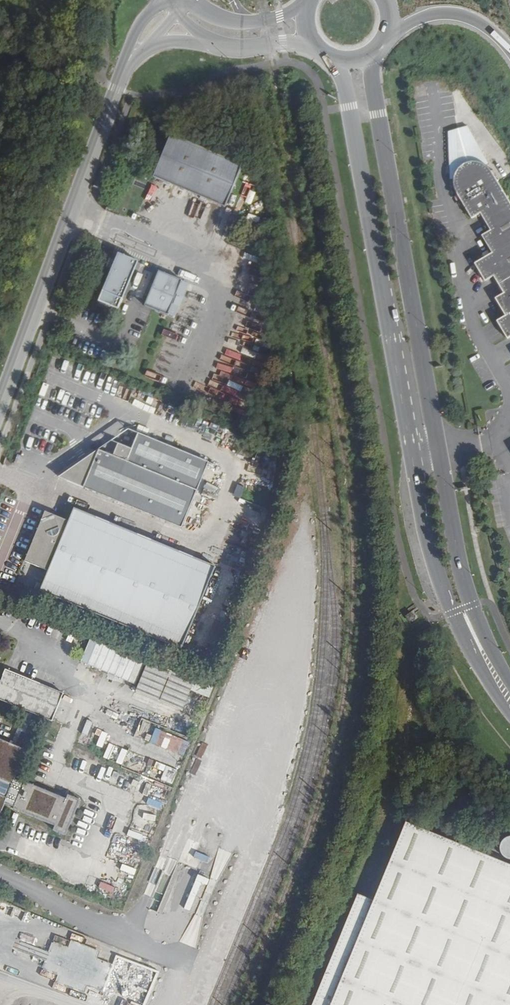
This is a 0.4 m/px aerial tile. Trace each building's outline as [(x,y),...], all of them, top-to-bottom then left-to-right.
[(240,166),(170,138),(154,177),(223,206),(240,166)] [(494,170),(491,167),(488,165),(484,163),(480,162),(476,162),(472,161),(468,162),(464,165),(461,168),(457,172),(456,176),(455,181),(456,189),(473,218),(480,214),(491,232),(483,238),(493,253),(477,263),(487,280),(495,275),(505,293),(496,297),(508,316),(499,321),(508,336),(509,334),(509,198),(494,170)] [(227,261),(240,266),(245,255),(232,249),(227,261)] [(135,269),(117,261),(114,269),(109,267),(105,275),(110,277),(97,308),(116,315),(135,269)] [(180,287),(158,278),(144,311),(165,319),(180,287)] [(227,289),(225,294),(238,299),(239,293),(227,289)] [(237,333),(235,339),(249,343),(251,337),(237,333)] [(244,354),(241,360),(254,365),(256,359),(244,354)] [(148,384),(154,387),(160,372),(154,369),(148,384)] [(233,372),(230,379),(223,376),(214,372),(205,388),(218,395),(222,388),(235,394),(244,378),(233,372)] [(169,391),(174,377),(168,374),(162,388),(169,391)] [(180,487),(192,460),(126,433),(119,449),(108,445),(56,481),(180,531),(195,493),(180,487)] [(126,433),(108,445),(119,449),(126,433)] [(195,493),(206,466),(192,460),(180,487),(195,493)] [(207,491),(209,484),(200,481),(198,488),(207,491)] [(240,499),(243,488),(236,485),(232,497),(240,499)] [(68,525),(44,515),(23,564),(47,574),(68,525)] [(88,539),(73,532),(47,590),(71,600),(93,550),(86,546),(88,539)] [(413,609),(404,614),(410,624),(419,619),(413,609)] [(87,642),(79,664),(135,684),(143,662),(87,642)] [(143,669),(135,693),(184,708),(190,687),(166,680),(167,676),(143,669)] [(4,671),(0,680),(0,701),(50,721),(60,694),(4,671)] [(141,718),(143,706),(136,704),(133,717),(141,718)] [(82,735),(88,736),(92,722),(85,721),(82,735)] [(184,755),(189,740),(153,730),(149,745),(184,755)] [(0,742),(0,821),(5,808),(66,833),(78,803),(16,778),(27,753),(0,742)] [(109,742),(102,757),(121,765),(127,751),(109,742)] [(148,759),(146,765),(156,769),(159,763),(148,759)] [(173,784),(176,768),(163,766),(160,781),(173,784)] [(408,823),(375,903),(363,898),(356,894),(309,1004),(509,1004),(509,865),(408,823)] [(195,851),(193,857),(207,862),(209,856),(195,851)] [(73,869),(70,875),(84,881),(87,875),(73,869)] [(106,874),(102,878),(111,886),(115,881),(106,874)] [(194,912),(208,879),(197,874),(183,908),(194,912)] [(97,889),(112,893),(114,886),(100,881),(97,889)] [(36,944),(38,937),(25,932),(22,940),(36,944)] [(101,994),(110,962),(97,958),(99,949),(69,940),(68,945),(51,940),(47,955),(46,954),(42,968),(57,972),(53,984),(68,989),(66,994),(81,998),(84,989),(101,994)]
